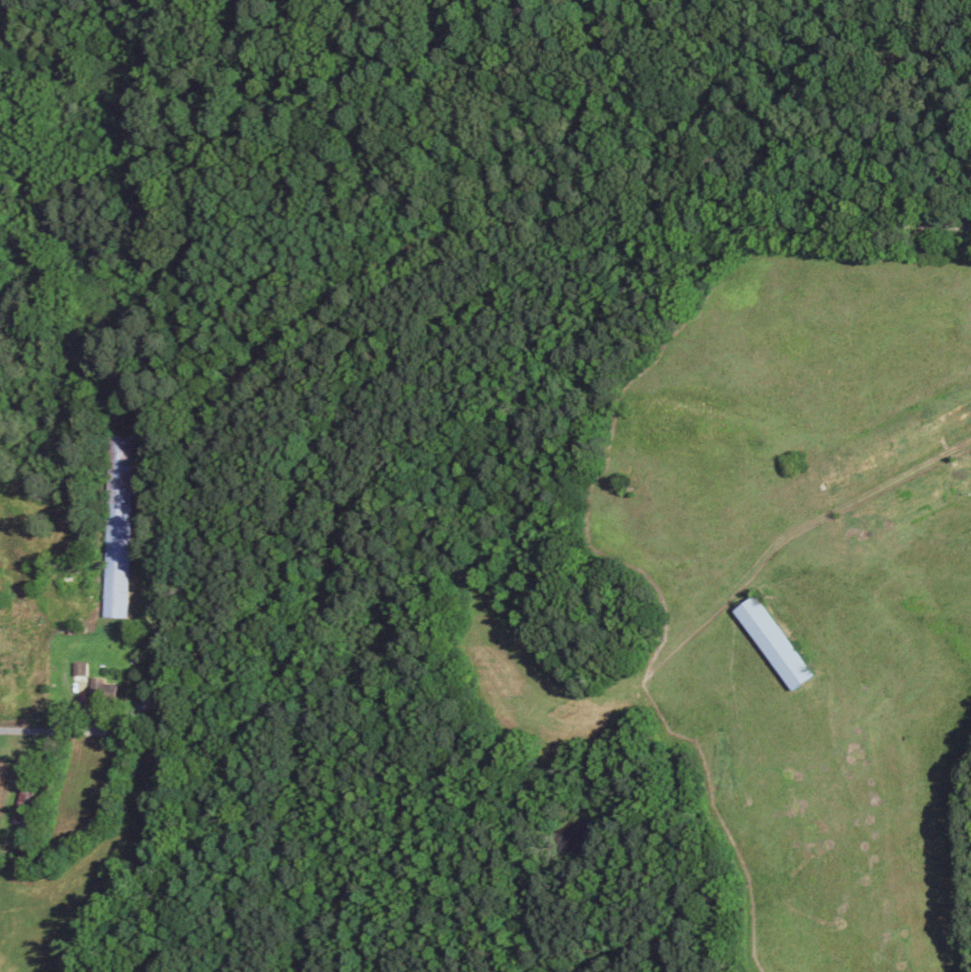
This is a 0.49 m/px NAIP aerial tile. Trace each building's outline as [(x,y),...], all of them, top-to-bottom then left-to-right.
[(101,620),(126,620),(129,433),(104,433),(101,620)] [(785,693),(808,678),(754,594),(731,609),(785,693)] [(27,800),(17,797),(10,823),(21,826),(27,800)]
